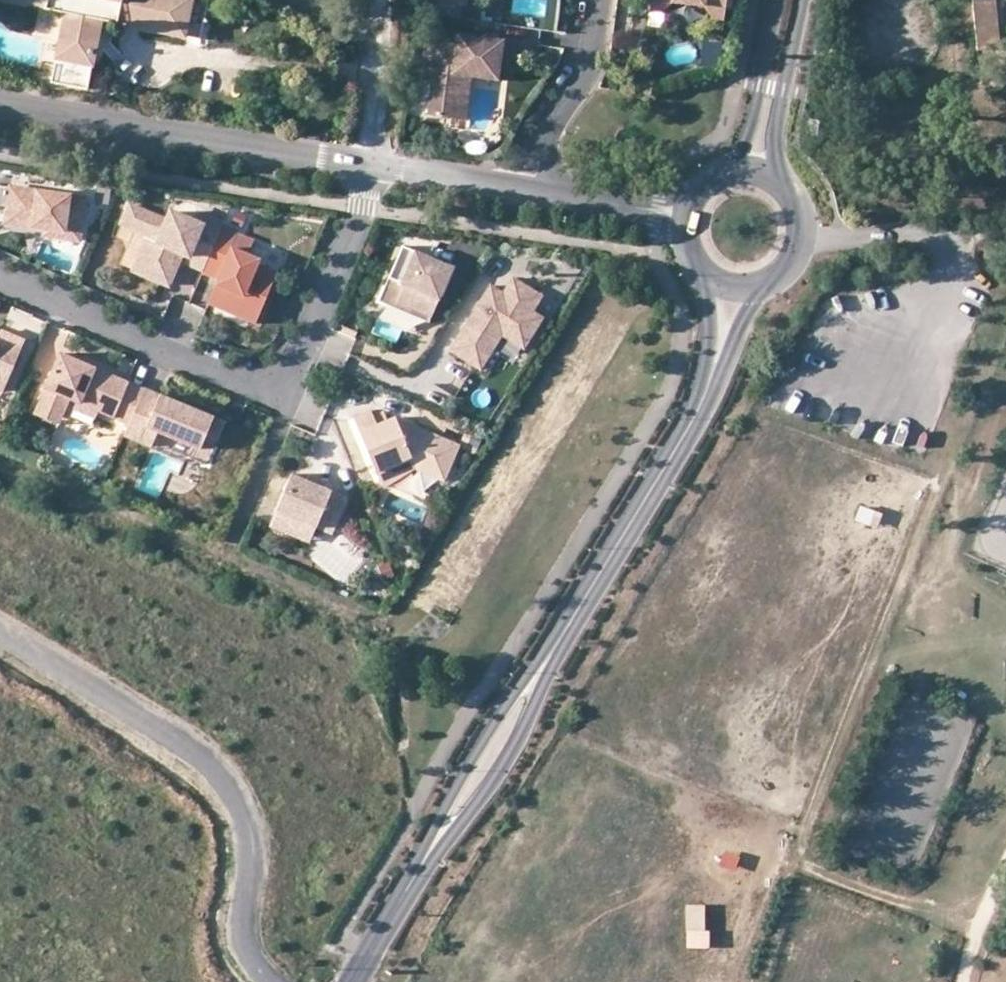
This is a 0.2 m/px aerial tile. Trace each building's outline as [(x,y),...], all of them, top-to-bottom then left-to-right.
[(46,11),(48,0),(0,0),(0,3),(46,11)] [(46,11),(67,15),(54,84),(91,91),(104,22),(202,41),(209,1),(203,0),(48,0),(46,11)] [(654,11),(666,13),(676,3),(708,7),(716,19),(728,21),(731,0),(655,0),(654,11)] [(979,51),(996,49),(991,0),(974,0),(979,51)] [(453,52),(454,48),(454,43),(432,40),(427,83),(437,84),(433,119),(457,122),(460,98),(474,100),(476,78),(502,81),(507,44),(463,39),(462,49),(461,57),(455,57),(453,52)] [(462,49),(454,48),(453,52),(455,57),(461,57),(462,49)] [(471,123),(474,100),(460,98),(457,122),(471,123)] [(47,194),(59,195),(60,186),(49,184),(47,194)] [(80,241),(86,198),(59,195),(47,194),(0,188),(0,208),(8,209),(7,224),(36,228),(40,224),(47,225),(47,229),(46,236),(80,241)] [(208,272),(226,229),(227,225),(209,218),(206,226),(175,214),(171,224),(133,209),(126,227),(153,238),(139,273),(174,287),(187,256),(193,241),(198,244),(193,258),(190,265),(208,272)] [(258,242),(226,229),(208,272),(207,275),(223,281),(221,287),(237,293),(230,312),(262,324),(282,273),(262,265),(264,261),(253,256),(258,242)] [(198,244),(193,241),(187,256),(193,258),(198,244)] [(406,269),(414,251),(407,248),(399,266),(406,269)] [(458,270),(414,251),(406,269),(399,266),(383,303),(400,310),(402,304),(436,319),(458,270)] [(189,300),(203,306),(213,280),(200,274),(189,300)] [(492,290),(454,356),(484,374),(505,338),(527,351),(545,320),(534,314),(543,298),(514,282),(505,298),(492,290)] [(214,305),(230,312),(237,293),(221,287),(214,305)] [(402,304),(400,310),(434,325),(436,319),(402,304)] [(346,317),(343,324),(357,329),(360,322),(346,317)] [(6,393),(27,342),(3,332),(1,337),(0,336),(0,391),(6,393)] [(130,427),(144,392),(60,358),(40,407),(64,417),(70,403),(77,406),(99,415),(130,427)] [(130,427),(125,438),(152,449),(158,434),(201,451),(207,437),(218,442),(225,424),(144,392),(130,427)] [(99,415),(77,406),(74,413),(96,422),(99,415)] [(60,429),(64,417),(40,407),(35,419),(60,429)] [(463,444),(417,426),(404,431),(398,418),(380,425),(374,412),(357,420),(379,471),(381,471),(413,457),(419,470),(448,482),(463,444)] [(388,487),(419,470),(413,457),(381,471),(388,487)] [(313,485),(296,478),(281,516),(322,532),(338,538),(353,501),(323,489),(321,493),(311,489),(313,485)] [(883,508),(857,500),(851,518),(868,523),(872,512),(880,515),(883,508)] [(322,532),(281,516),(276,530),(316,546),(322,532)] [(741,855),(724,848),(718,862),(735,869),(741,855)] [(704,901),(685,901),(685,949),(709,949),(709,928),(704,928),(704,901)]
